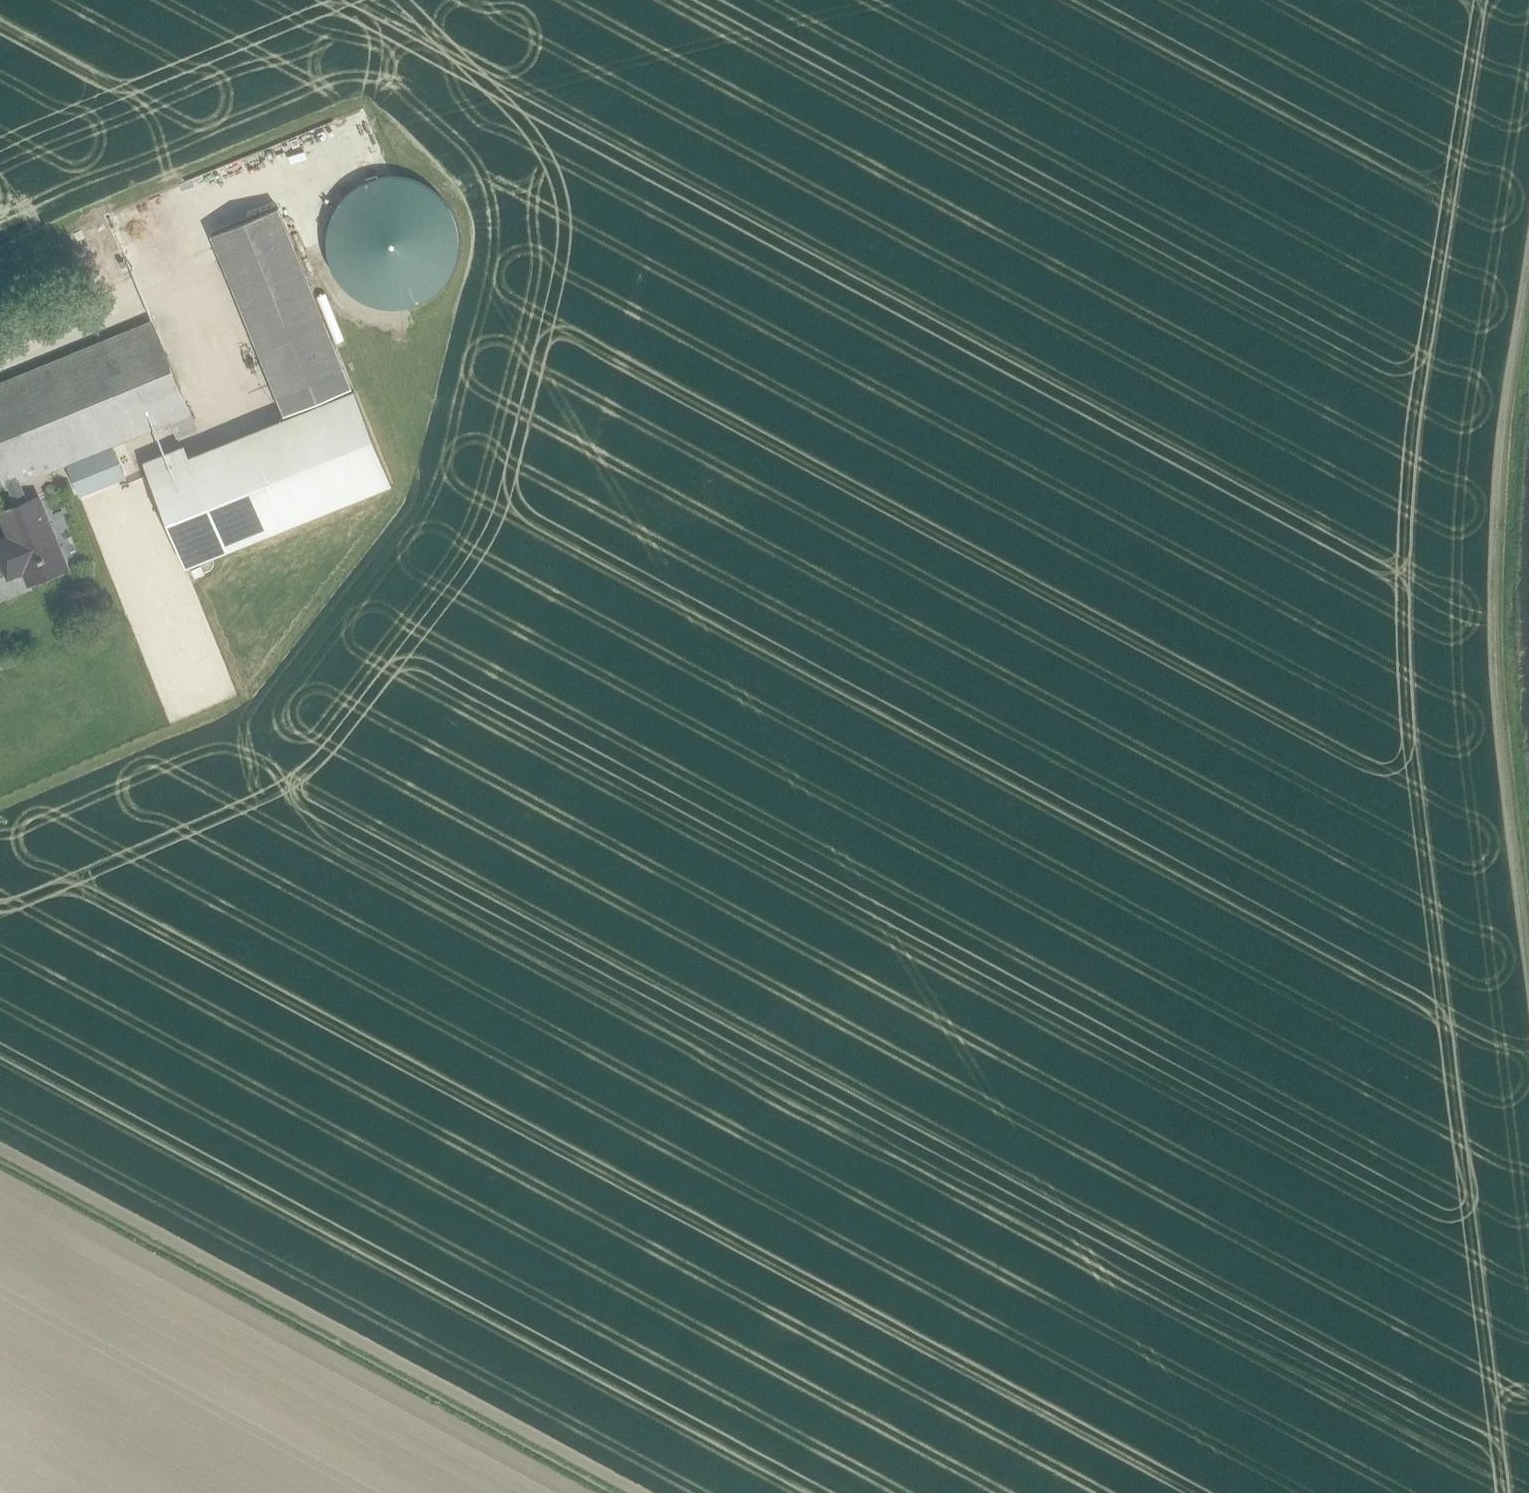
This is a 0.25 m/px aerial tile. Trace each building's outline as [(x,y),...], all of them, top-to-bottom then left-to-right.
[(337,207),(330,253),(336,268),(365,301),(406,308),(424,301),(458,271),(462,245),(445,199),(428,181),(391,175),(361,186),(337,207)] [(212,236),(286,416),(352,389),(278,209),(212,236)] [(192,415),(153,320),(0,382),(0,470),(8,490),(13,488),(21,506),(2,514),(9,531),(13,529),(18,540),(0,547),(0,551),(6,565),(21,559),(31,584),(69,569),(40,498),(30,502),(23,484),(68,466),(82,460),(113,448),(172,424),(178,439),(198,430),(192,415)] [(186,568),(393,485),(355,392),(148,475),(186,568)] [(82,460),(68,466),(71,475),(80,497),(121,480),(126,478),(120,465),(113,448),(82,460)]
